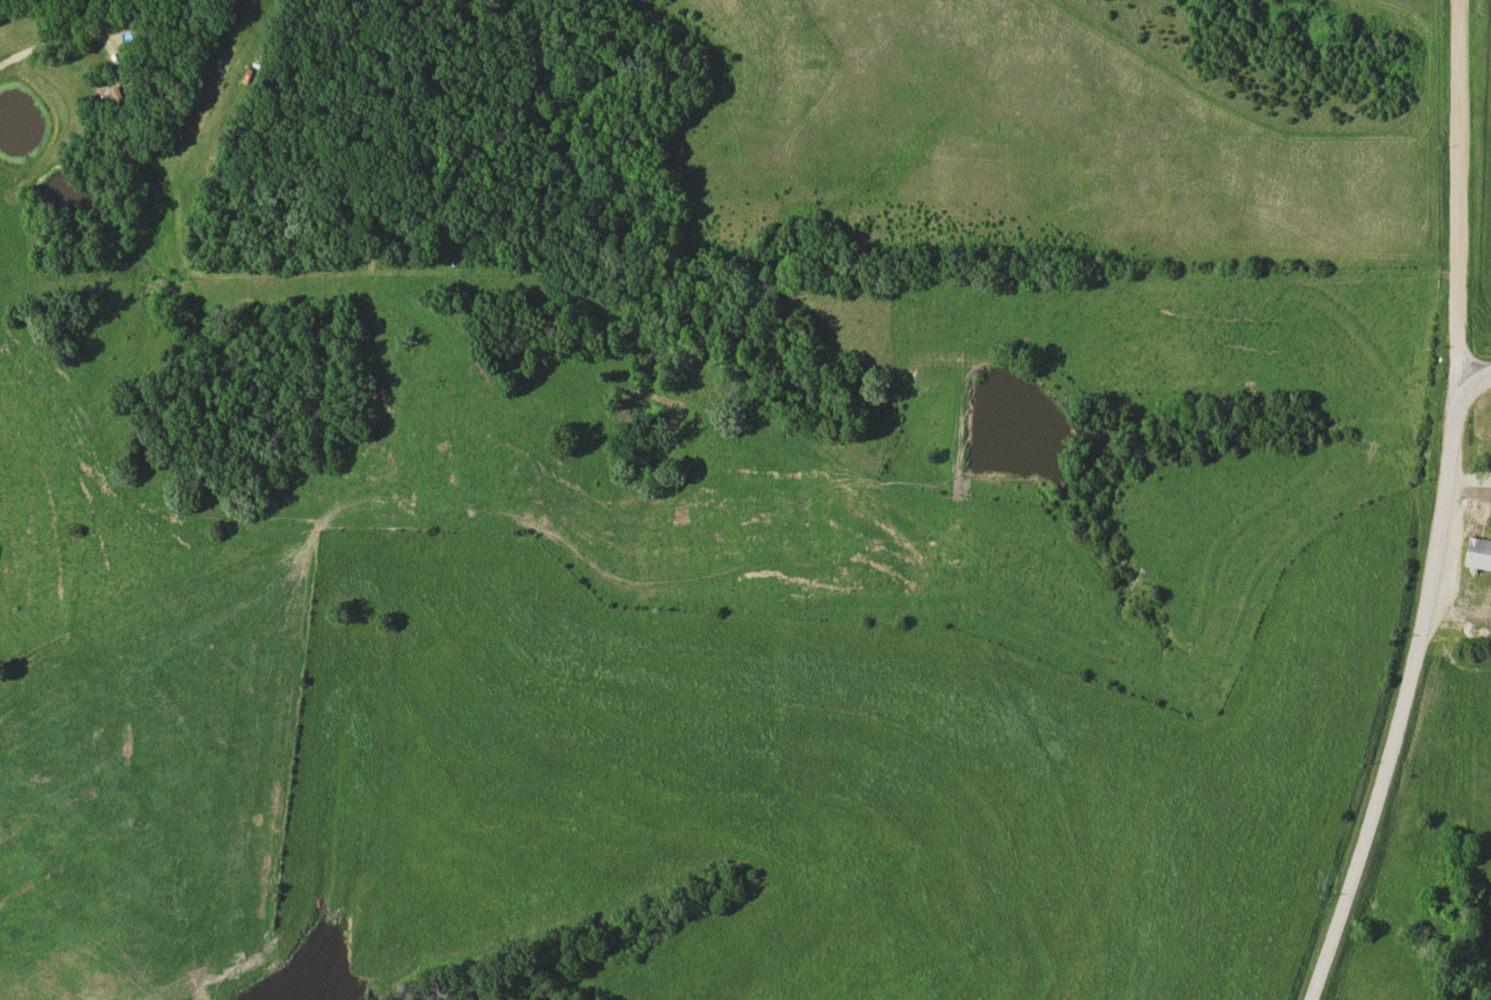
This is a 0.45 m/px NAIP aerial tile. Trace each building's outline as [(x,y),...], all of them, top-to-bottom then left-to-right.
[(1462,565),(1490,571),(1490,539),(1485,538),(1490,513),(1478,511),(1479,504),(1468,502),(1466,513),(1472,515),(1462,565)]
